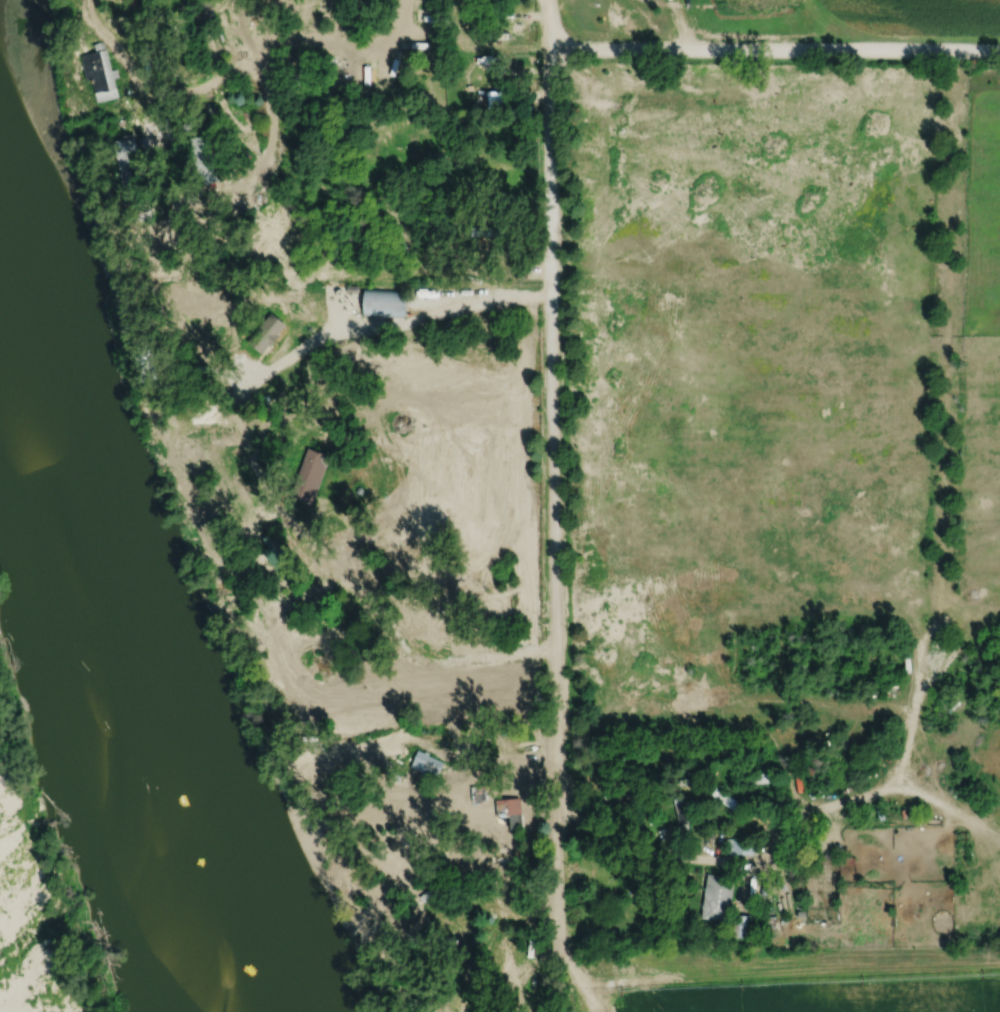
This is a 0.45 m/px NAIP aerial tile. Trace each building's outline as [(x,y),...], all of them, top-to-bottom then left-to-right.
[(225,23),(217,2),(211,4),(219,25),(225,23)] [(118,98),(113,69),(109,70),(104,42),(90,45),(91,52),(83,54),(91,103),(118,98)] [(472,80),(499,80),(499,71),(472,71),(472,80)] [(218,181),(207,135),(189,140),(200,186),(218,181)] [(130,152),(136,151),(134,137),(113,140),(120,187),(135,185),(130,152)] [(510,227),(463,227),(463,236),(510,236),(510,227)] [(404,316),(405,288),(362,287),(361,314),(404,316)] [(285,327),(271,313),(246,337),(260,351),(285,327)] [(290,499),(314,505),(328,454),(305,448),(290,499)] [(326,597),(314,581),(300,593),(311,608),(326,597)] [(341,642),(354,634),(342,617),(330,626),(341,642)] [(434,782),(443,763),(418,751),(409,770),(434,782)] [(879,764),(877,757),(857,761),(859,768),(879,764)] [(836,775),(845,772),(842,764),(833,767),(836,775)] [(779,774),(733,776),(733,786),(780,784),(779,774)] [(750,809),(715,789),(710,797),(745,817),(750,809)] [(674,798),(681,840),(693,838),(687,797),(674,798)] [(497,830),(521,830),(521,799),(497,799),(497,830)] [(754,841),(727,838),(725,853),(752,856),(754,841)] [(701,918),(729,922),(734,877),(706,874),(701,918)] [(445,887),(441,881),(420,897),(425,902),(445,887)] [(751,916),(734,916),(734,937),(751,937),(751,916)]
